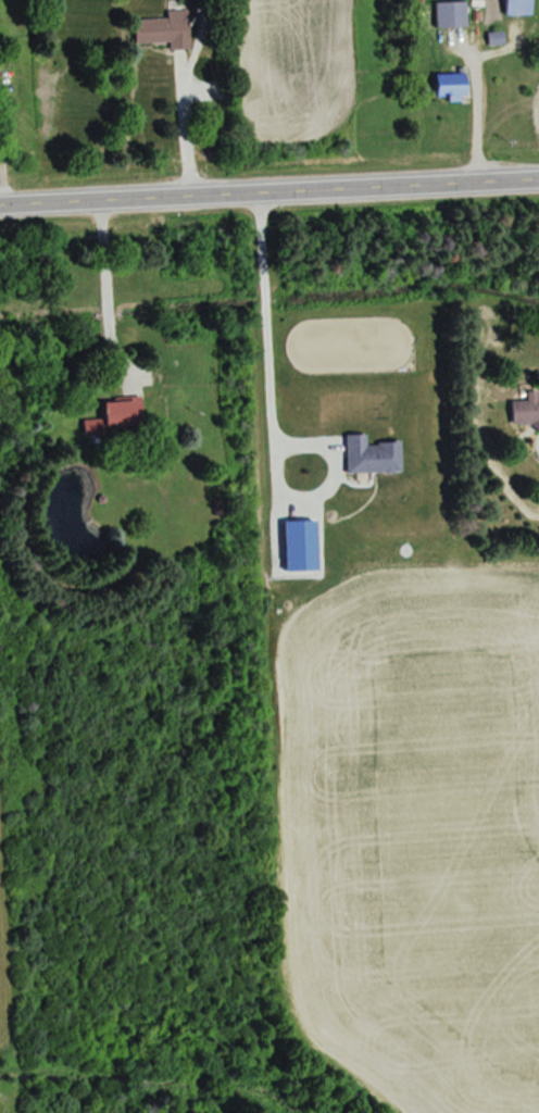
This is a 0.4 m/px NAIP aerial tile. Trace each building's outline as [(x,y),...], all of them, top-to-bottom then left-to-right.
[(463,27),(463,1),(434,1),(434,27),(463,27)] [(166,18),(132,19),(133,43),(169,42),(169,50),(187,49),(186,8),(166,9),(166,18)] [(434,73),(434,97),(446,97),(446,101),(463,101),(463,73),(434,73)] [(535,399),(535,389),(524,389),(524,400),(509,401),(510,429),(538,428),(538,399),(535,399)] [(101,398),(101,427),(141,427),(141,398),(101,398)] [(343,473),(398,473),(398,443),(364,443),(364,434),(343,434),(343,473)]
